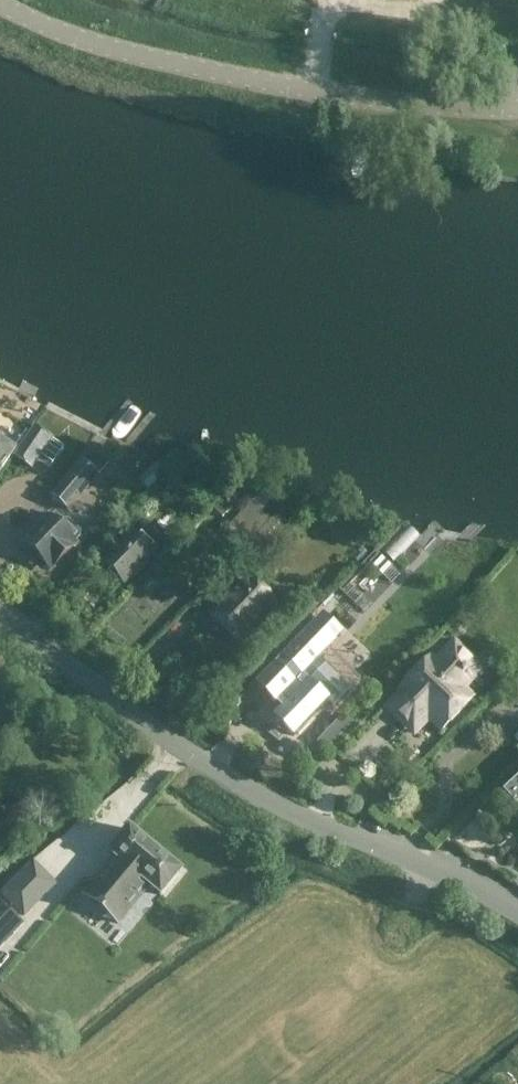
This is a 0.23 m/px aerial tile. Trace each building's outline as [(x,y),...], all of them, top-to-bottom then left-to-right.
[(18,449),(0,436),(0,474),(18,449)] [(41,445),(30,437),(18,456),(29,464),(41,445)] [(90,447),(50,494),(67,509),(107,461),(90,447)] [(268,524),(249,506),(228,530),(247,547),(268,524)] [(77,541),(50,515),(18,547),(33,561),(39,555),(51,568),(77,541)] [(288,526),(276,516),(260,535),(272,545),(288,526)] [(109,554),(112,557),(107,563),(124,580),(149,554),(131,537),(123,545),(122,544),(119,547),(117,545),(109,554)] [(272,603),(250,581),(216,616),(238,638),(272,603)] [(310,718),(326,701),(332,707),(350,689),(319,658),(328,649),(320,641),(333,627),(322,616),(298,641),(296,639),(292,644),(294,645),(281,658),(257,684),(276,702),(284,693),(290,700),(275,716),(294,734),(310,718)] [(392,713),(411,731),(426,716),(433,722),(431,723),(446,737),(476,706),(459,689),(478,670),(459,652),(441,670),(434,664),(403,695),(406,698),(392,713)] [(508,799),(514,806),(509,810),(517,819),(517,790),(508,799)] [(181,872),(129,828),(109,852),(115,858),(84,895),(99,907),(97,909),(104,915),(106,913),(118,924),(149,887),(160,896),(181,872)] [(18,878),(2,894),(24,916),(40,900),(18,878)] [(0,899),(0,947),(24,923),(0,899)]
